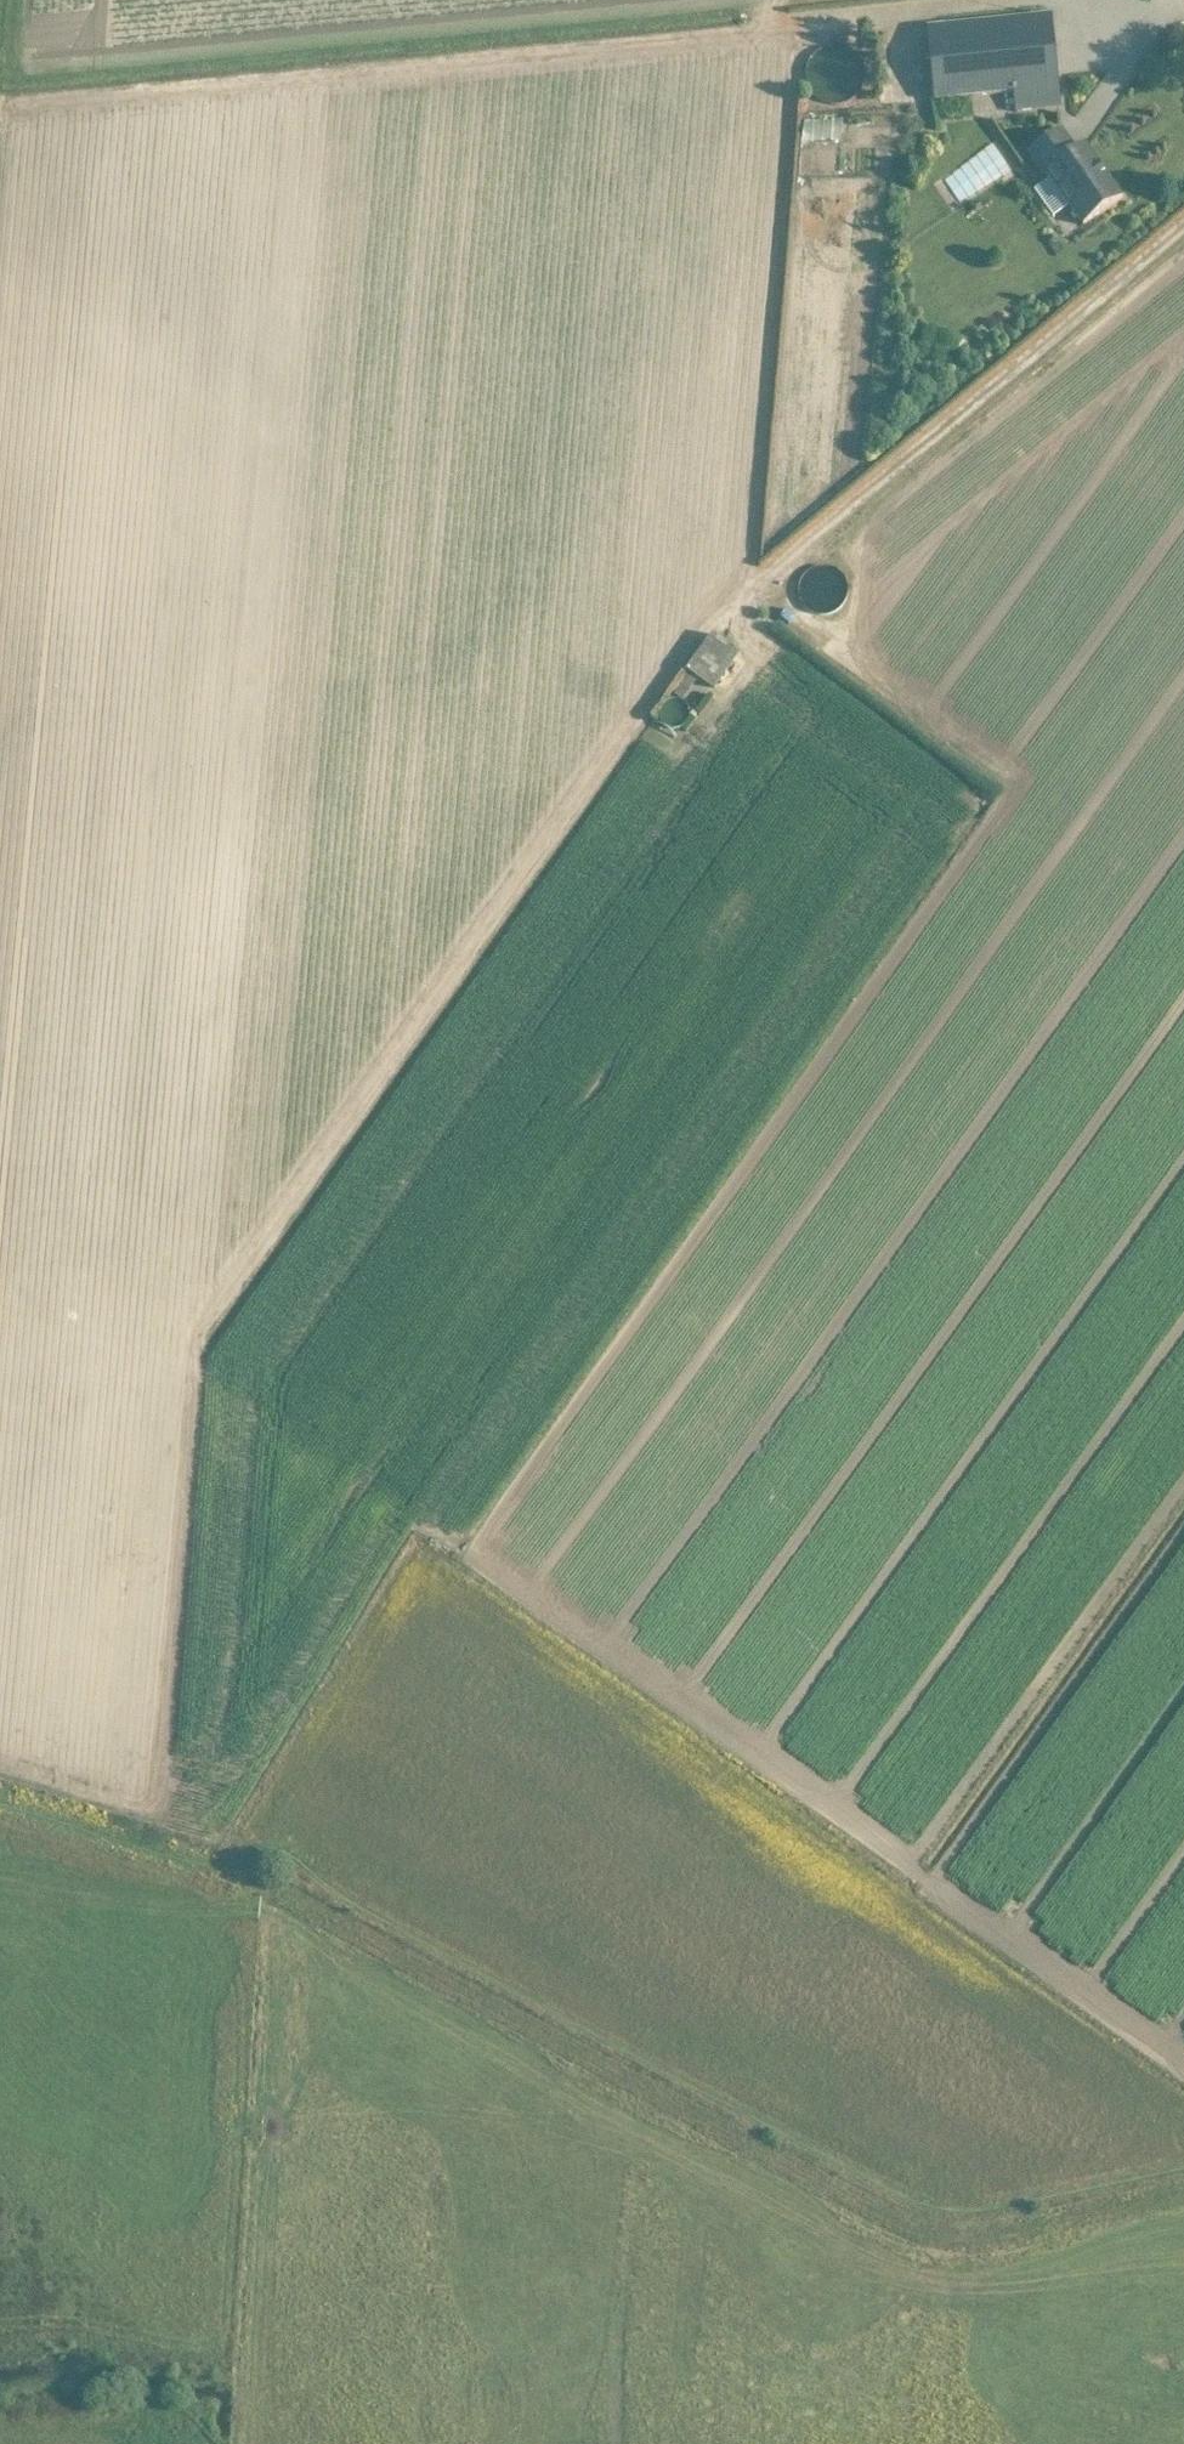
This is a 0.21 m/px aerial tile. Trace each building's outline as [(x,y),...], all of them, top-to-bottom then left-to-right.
[(1014,92),(1015,96),(1016,112),(1060,108),(1051,16),(928,28),(935,100),(1014,92)] [(821,114),(821,133),(859,133),(859,114),(821,114)] [(1058,191),(1082,227),(1123,198),(1086,144),(1077,150),(1062,130),(1026,155),(1054,194),(1058,191)] [(708,662),(735,679),(758,643),(731,626),(708,662)] [(749,708),(762,693),(752,684),(739,700),(749,708)]
